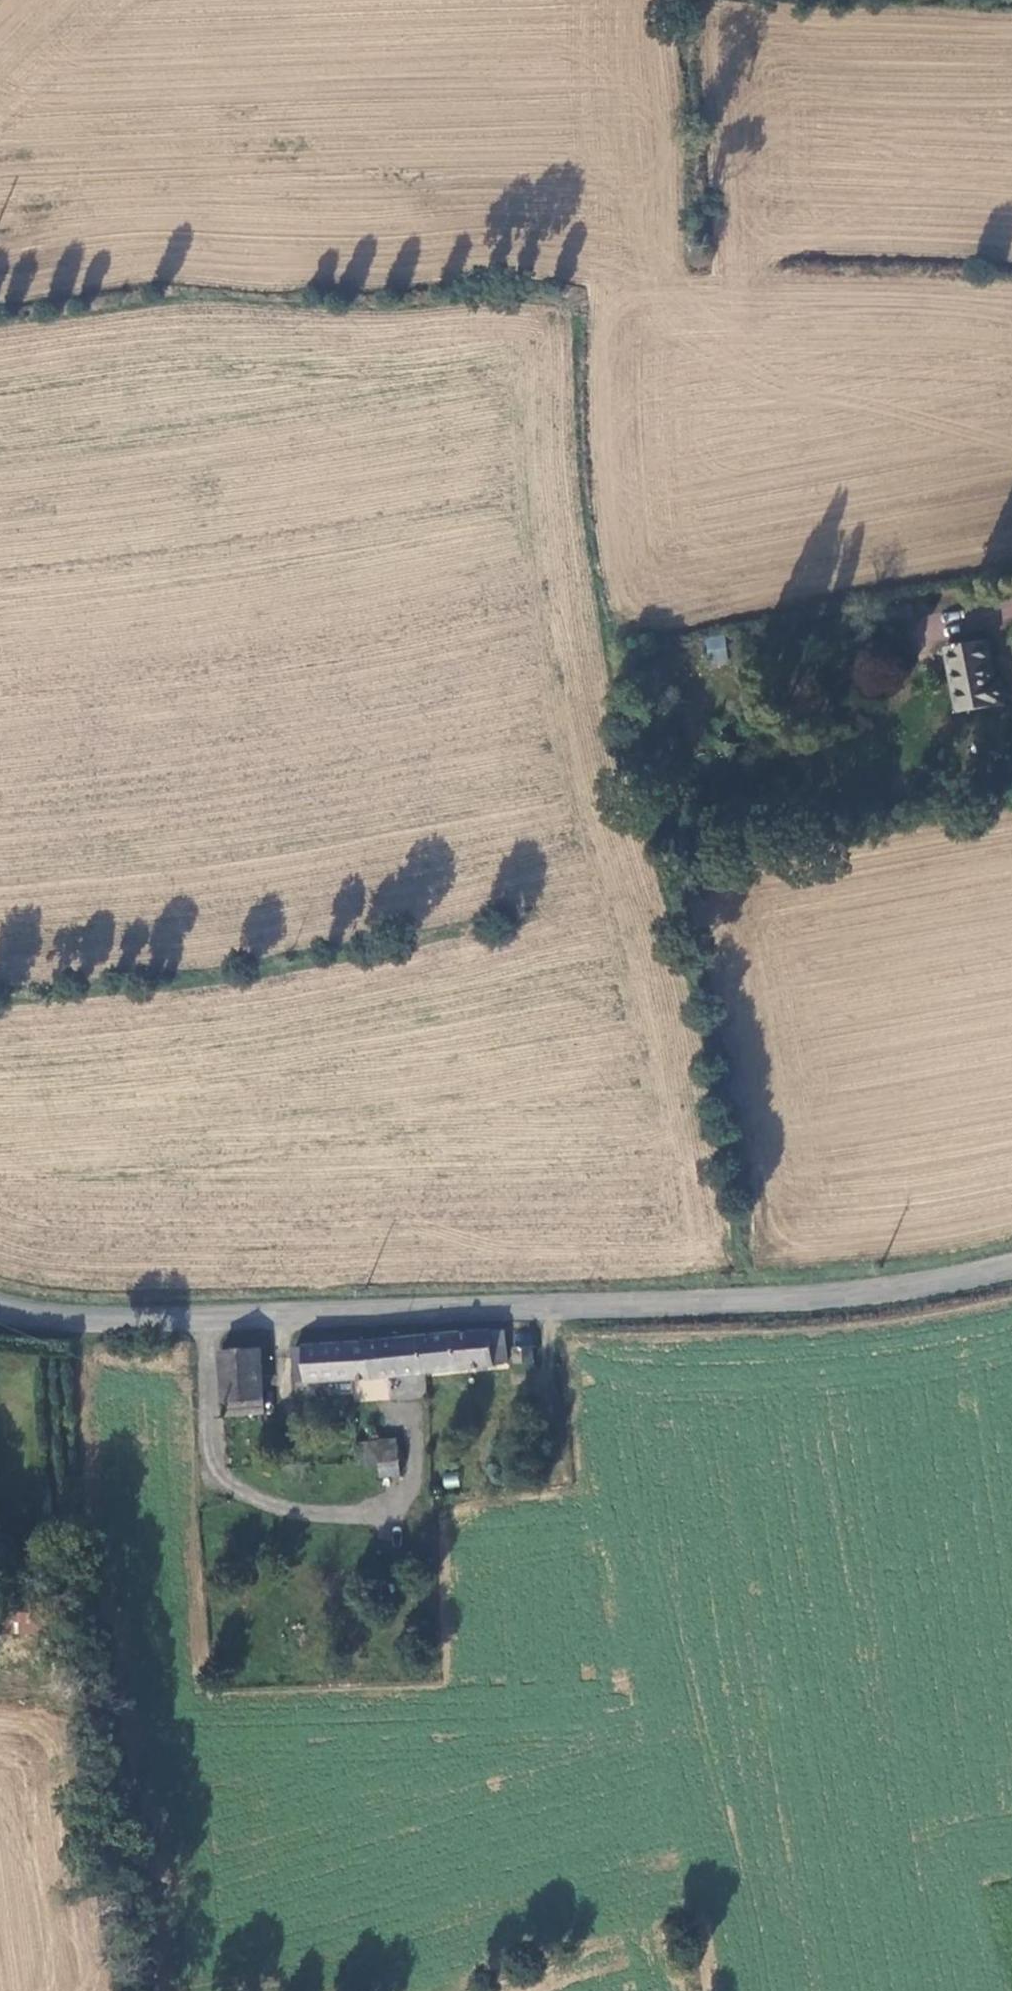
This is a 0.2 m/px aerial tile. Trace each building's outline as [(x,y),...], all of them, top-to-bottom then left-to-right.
[(1002,600),(1001,624),(1011,624),(1011,600),(1002,600)] [(707,664),(726,663),(725,635),(705,636),(707,664)] [(976,652),(938,656),(938,657),(948,723),(994,718),(995,717),(991,692),(984,692),(976,652)] [(506,1353),(525,1352),(523,1325),(503,1327),(506,1353)] [(492,1326),(414,1330),(416,1361),(495,1355),(492,1326)] [(300,1371),(416,1361),(414,1330),(298,1338),(300,1371)] [(251,1343),(216,1345),(218,1395),(254,1393),(251,1343)] [(349,1436),(350,1455),(395,1450),(395,1434),(381,1435),(379,1400),(355,1402),(355,1435),(349,1436)] [(0,1589),(0,1630),(46,1627),(45,1587),(0,1589)]
